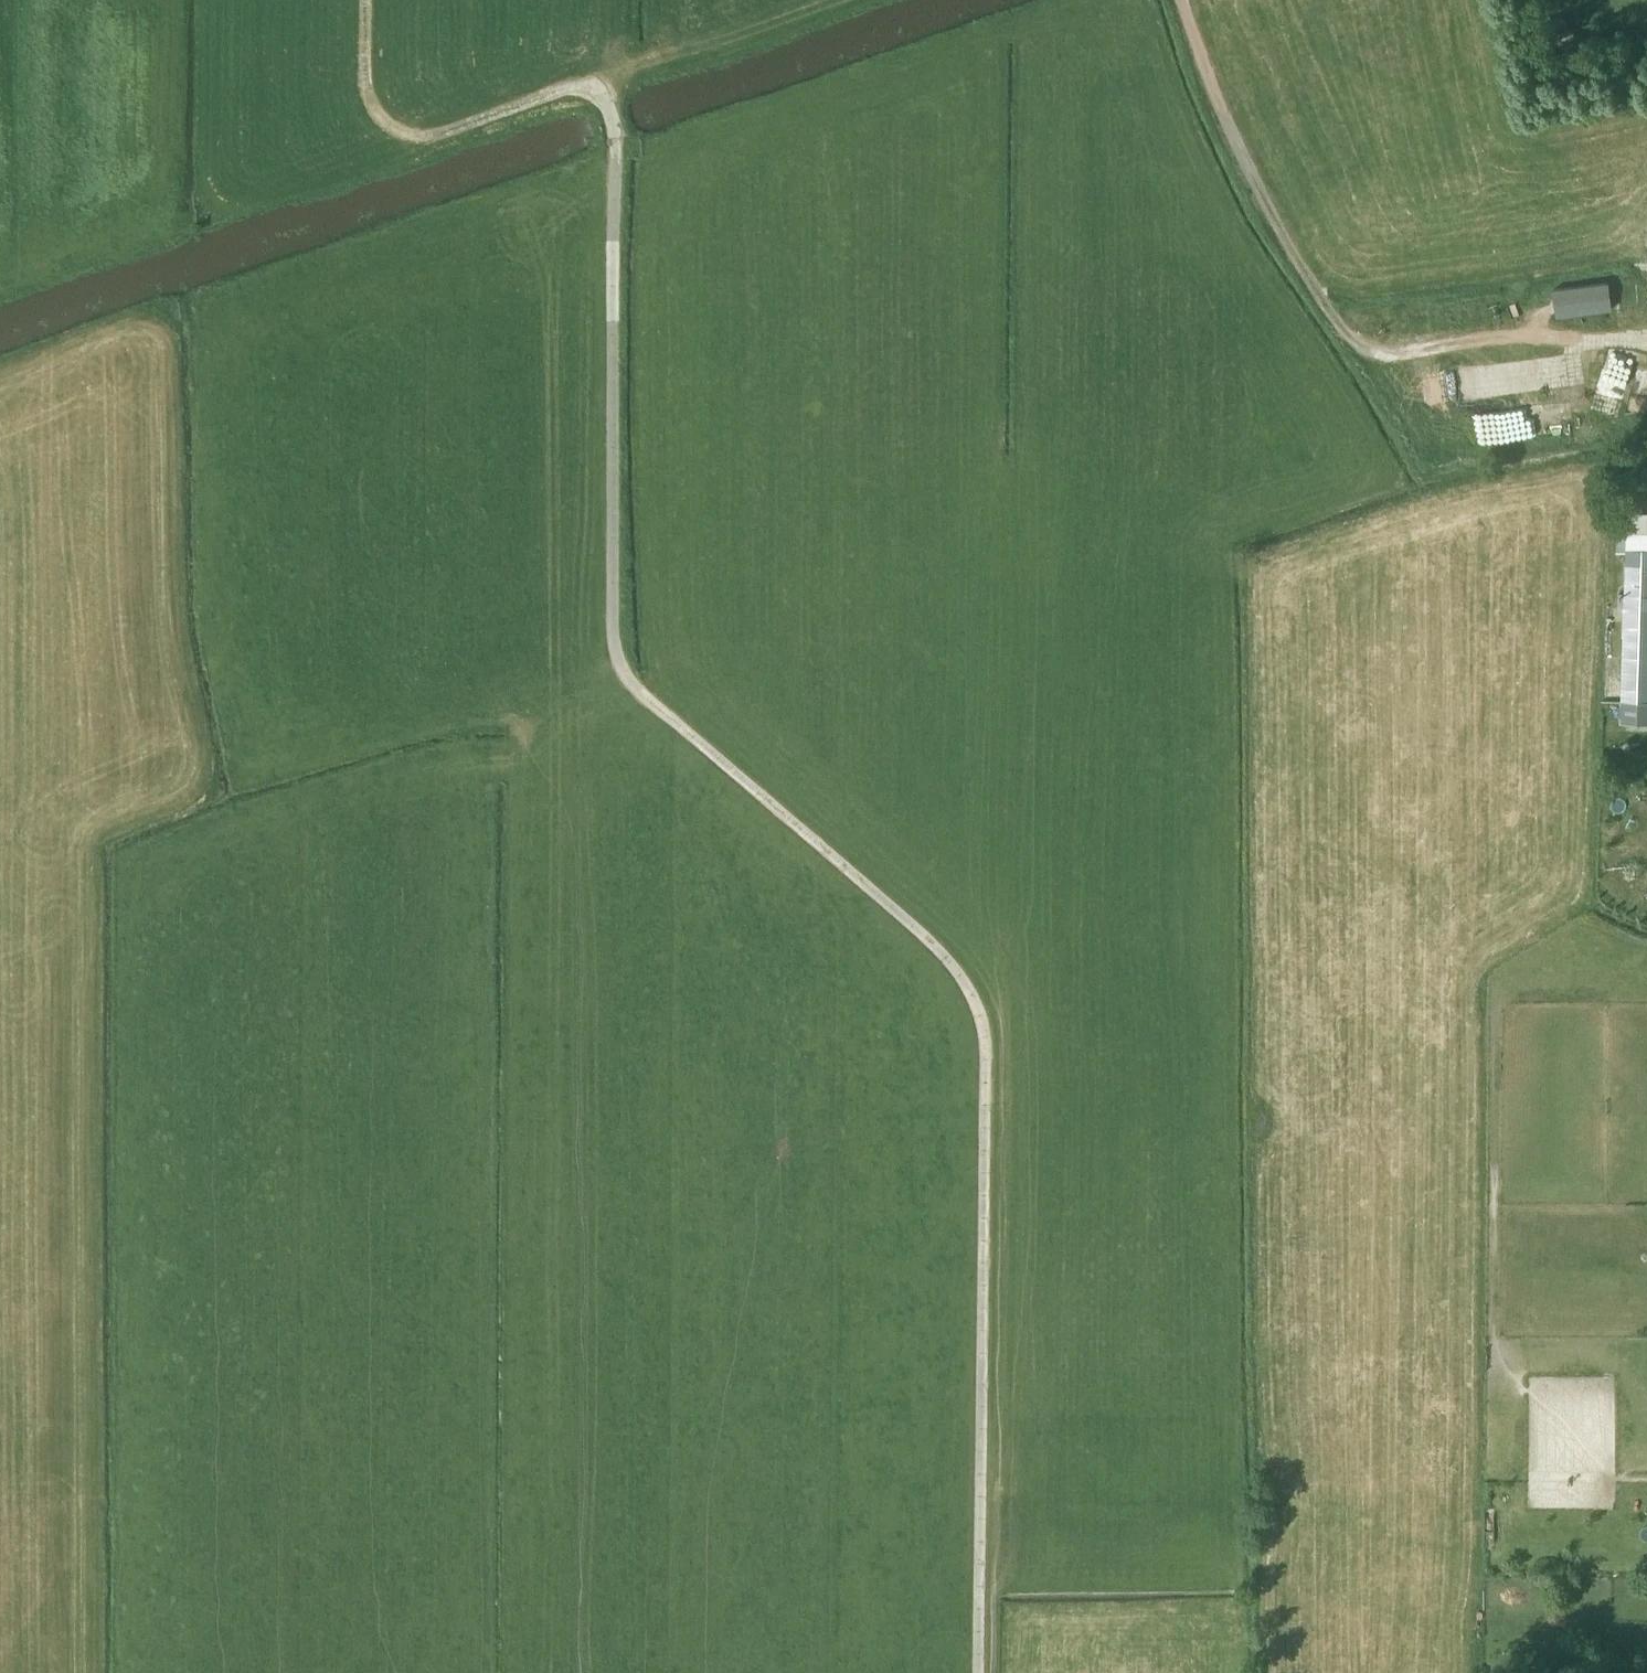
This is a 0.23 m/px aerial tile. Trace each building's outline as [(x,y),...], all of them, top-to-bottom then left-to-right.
[(1612,308),(1609,280),(1554,286),(1557,314),(1612,308)] [(1627,510),(1625,592),(1618,592),(1618,606),(1625,606),(1622,701),(1646,702),(1646,510),(1627,510)] [(1622,701),(1621,720),(1646,720),(1646,702),(1622,701)]
